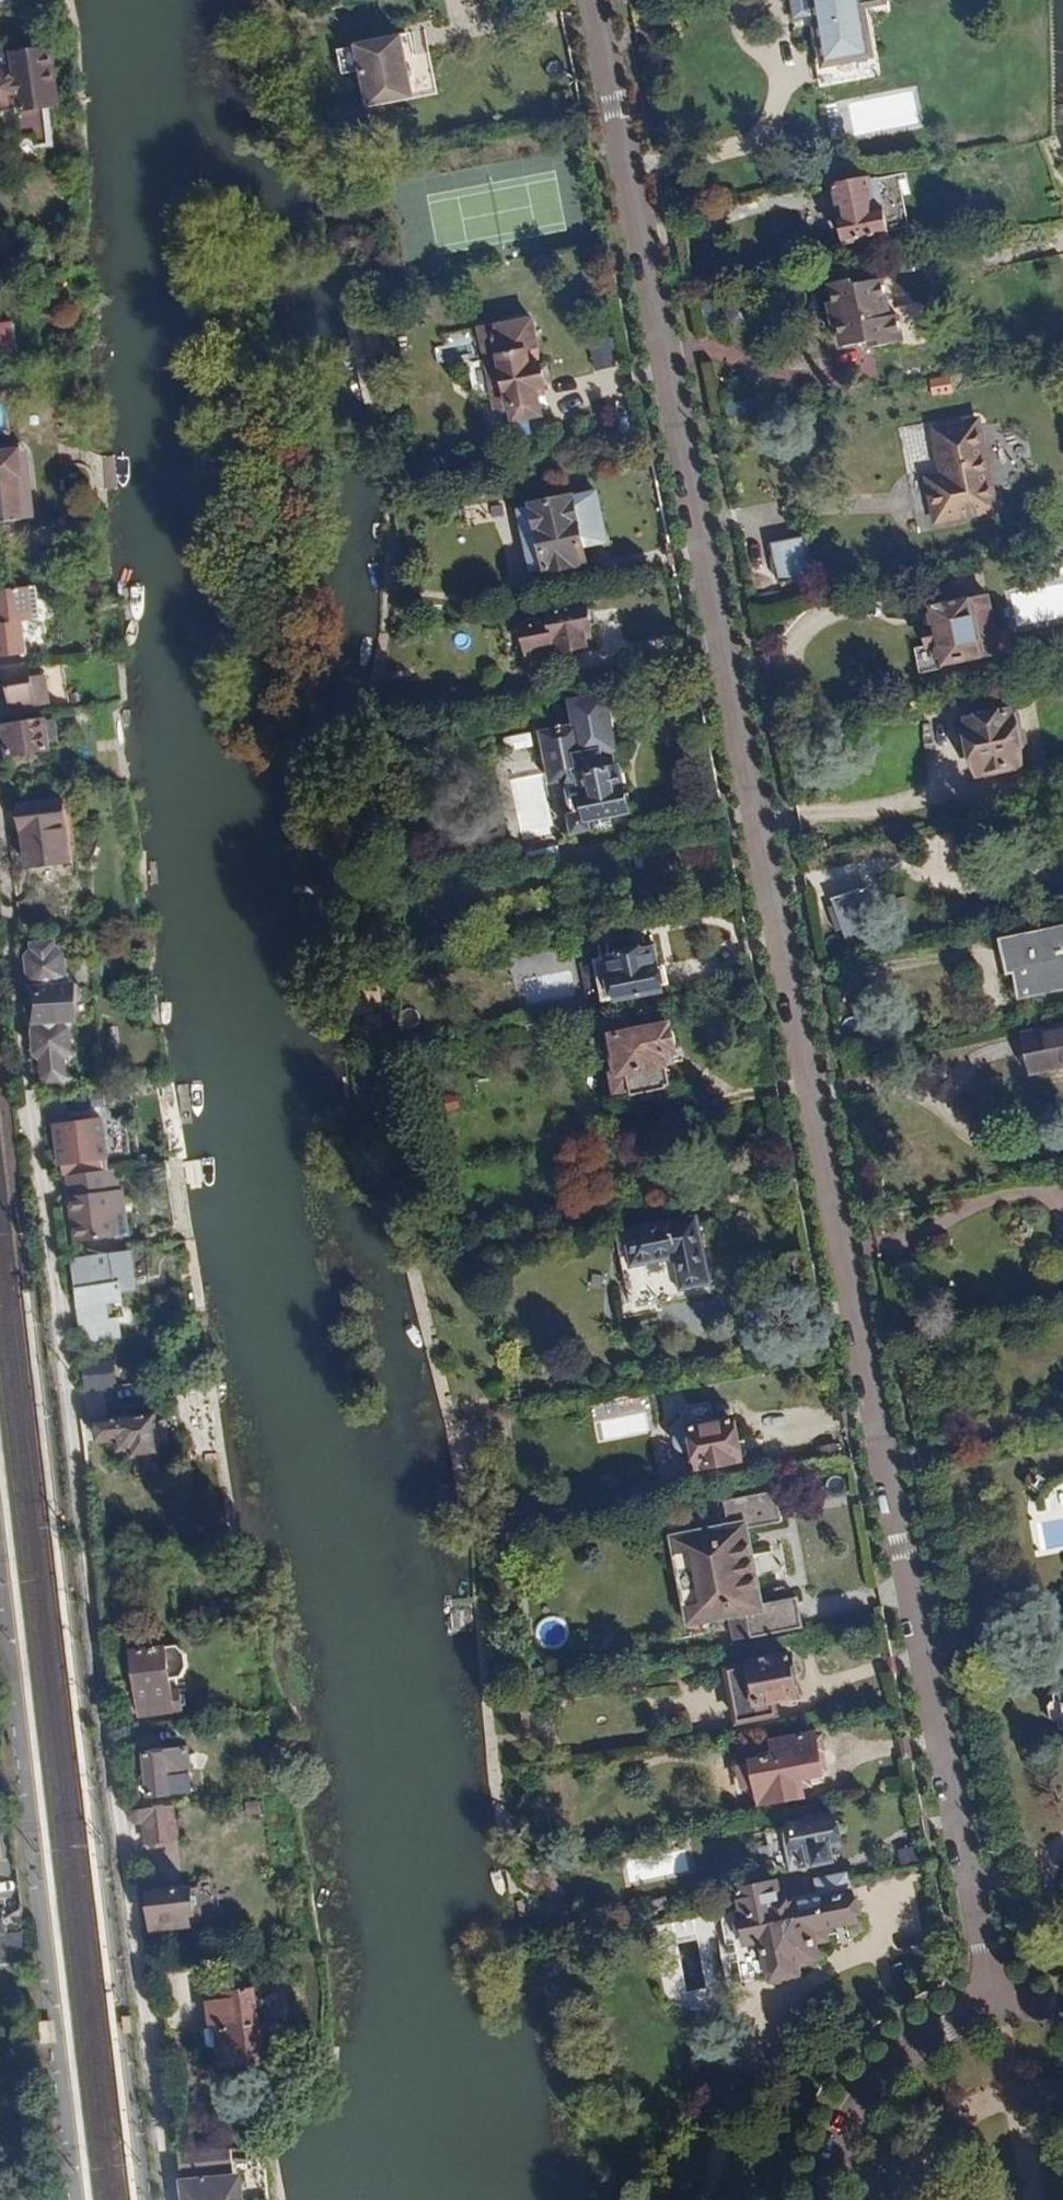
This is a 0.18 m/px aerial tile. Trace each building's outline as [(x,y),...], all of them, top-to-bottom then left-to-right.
[(864,13),(818,22),(826,63),(873,54),(864,13)] [(377,26),(359,30),(364,58),(393,53),(390,35),(378,37),(377,26)] [(38,53),(2,56),(2,76),(0,77),(0,129),(2,129),(2,132),(0,135),(0,154),(3,159),(9,165),(17,169),(31,167),(40,161),(44,154),(51,154),(42,80),(49,79),(48,58),(38,58),(38,53)] [(866,183),(833,190),(844,243),(888,235),(882,209),(872,211),(866,183)] [(928,333),(930,340),(959,333),(952,304),(945,306),(936,269),(907,277),(905,270),(882,276),(898,340),(928,333)] [(544,417),(538,385),(547,383),(533,319),(482,329),(490,372),(503,370),(515,422),(544,417)] [(588,342),(596,369),(618,363),(610,336),(588,342)] [(997,511),(979,422),(937,431),(945,475),(928,479),(936,523),(997,511)] [(0,452),(0,518),(22,516),(18,477),(23,477),(21,450),(0,452)] [(597,494),(536,506),(549,571),(585,562),(581,546),(606,541),(597,494)] [(806,540),(772,546),(779,585),(813,579),(806,540)] [(23,626),(37,624),(32,589),(0,593),(4,628),(0,628),(0,661),(26,658),(23,626)] [(931,614),(935,633),(925,634),(929,651),(939,649),(943,669),(985,659),(973,604),(931,614)] [(592,607),(531,621),(539,656),(594,644),(591,630),(596,627),(592,607)] [(619,609),(597,610),(597,647),(620,647),(619,609)] [(31,671),(9,672),(11,703),(34,701),(31,671)] [(1017,693),(969,702),(982,777),(1022,770),(1020,756),(1026,755),(1029,752),(1017,693)] [(597,730),(565,736),(575,789),(588,786),(594,818),(590,819),(594,840),(631,833),(629,821),(650,817),(642,772),(638,772),(625,705),(594,712),(597,730)] [(0,723),(0,753),(0,757),(48,751),(44,718),(0,723)] [(560,769),(528,774),(541,842),(573,836),(560,769)] [(66,798),(13,802),(19,868),(72,864),(66,798)] [(534,863),(559,858),(557,845),(531,851),(534,863)] [(873,886),(834,894),(845,948),(884,940),(873,886)] [(1007,943),(1019,998),(1062,989),(1062,932),(1007,943)] [(29,1022),(29,1051),(37,1060),(40,1081),(46,1085),(65,1082),(70,1073),(68,1058),(60,1050),(59,1043),(71,1041),(76,1021),(73,983),(70,979),(53,978),(61,971),(59,954),(50,948),(49,942),(36,943),(36,948),(27,958),(29,974),(36,981),(28,983),(33,1022),(29,1022)] [(658,948),(612,957),(620,999),(666,990),(658,948)] [(619,1036),(626,1072),(616,1074),(620,1092),(633,1089),(635,1095),(674,1087),(668,1055),(679,1053),(673,1025),(619,1036)] [(1024,1038),(1031,1074),(1055,1070),(1056,1074),(1062,1072),(1062,1031),(1024,1038)] [(97,1166),(96,1157),(116,1154),(109,1103),(89,1106),(91,1119),(56,1124),(62,1170),(97,1166)] [(879,1133),(865,1135),(868,1150),(882,1147),(879,1133)] [(118,1171),(64,1176),(66,1193),(71,1238),(129,1232),(124,1188),(120,1189),(118,1171)] [(659,1311),(658,1306),(713,1295),(706,1262),(715,1260),(709,1226),(699,1228),(698,1219),(618,1235),(628,1286),(621,1287),(626,1317),(659,1311)] [(132,1251),(68,1259),(78,1344),(124,1339),(119,1291),(137,1289),(132,1251)] [(116,1388),(114,1361),(82,1363),(83,1390),(116,1388)] [(707,1390),(677,1397),(684,1426),(692,1424),(700,1452),(690,1454),(695,1470),(744,1457),(732,1413),(713,1418),(707,1390)] [(158,1410),(98,1422),(101,1442),(122,1439),(124,1450),(138,1448),(140,1455),(166,1451),(158,1410)] [(732,1528),(676,1538),(693,1627),(751,1616),(756,1638),(806,1627),(801,1599),(766,1606),(751,1530),(785,1523),(779,1493),(727,1503),(732,1528)] [(166,1645),(134,1648),(141,1713),(184,1709),(181,1677),(170,1678),(166,1645)] [(783,1710),(781,1700),(806,1695),(798,1653),(745,1664),(753,1706),(757,1705),(759,1714),(783,1710)] [(1046,1701),(1053,1736),(1061,1734),(1062,1746),(1062,1697),(1046,1701)] [(819,1733),(777,1743),(781,1757),(758,1762),(766,1802),(808,1793),(805,1779),(829,1773),(819,1733)] [(186,1747),(145,1752),(149,1792),(190,1787),(186,1747)] [(177,1836),(173,1803),(126,1808),(127,1817),(133,1824),(147,1823),(148,1840),(177,1836)] [(804,1851),(807,1867),(839,1860),(835,1844),(844,1843),(839,1817),(795,1825),(800,1851),(804,1851)] [(818,1949),(833,1945),(829,1931),(835,1930),(861,1925),(851,1878),(826,1883),(830,1903),(789,1912),(784,1886),(743,1895),(754,1949),(769,1946),(777,1985),(803,1979),(800,1965),(821,1960),(818,1949)] [(191,1885),(149,1891),(154,1927),(193,1922),(191,1911),(196,1910),(191,1885)] [(14,1918),(3,1918),(5,1934),(19,1934),(18,1922),(14,1918)] [(209,1993),(214,2024),(206,2025),(209,2048),(224,2045),(227,2064),(269,2058),(257,1986),(209,1993)] [(179,2199),(243,2199),(240,2174),(228,2155),(172,2147),(179,2199)]
